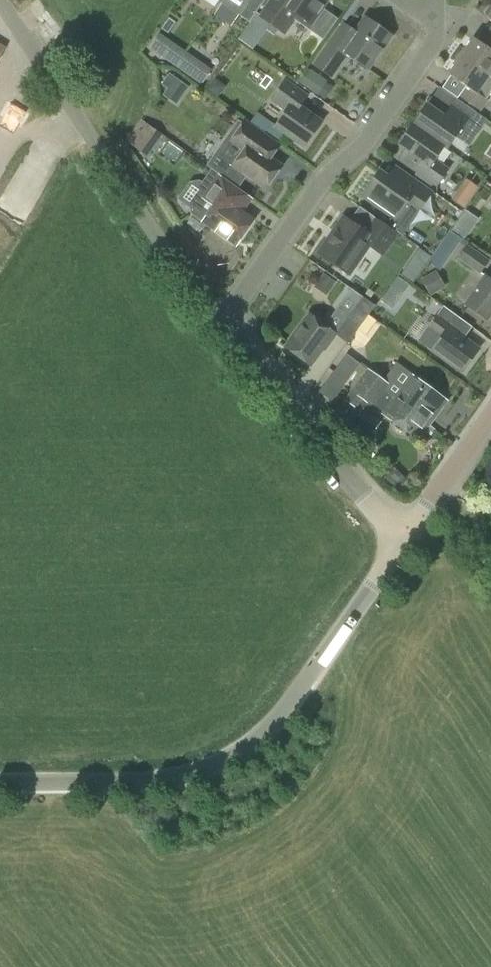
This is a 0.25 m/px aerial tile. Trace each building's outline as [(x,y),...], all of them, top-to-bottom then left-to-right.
[(220,2),(249,22),(262,3),(257,0),(222,0),(220,2)] [(284,0),(270,0),(258,17),(285,35),(298,16),(307,22),(308,30),(323,40),(337,19),(322,9),(328,0),(292,0),(290,4),(284,0)] [(343,50),(330,40),(312,65),(331,79),(348,55),(369,70),(392,37),(366,18),(356,32),(343,50)] [(474,38),(461,57),(490,78),(490,51),(474,38)] [(8,46),(0,41),(0,59),(8,46)] [(175,66),(184,53),(174,46),(165,60),(175,66)] [(490,92),(490,78),(461,57),(448,75),(465,87),(458,97),(480,112),(487,102),(485,100),(490,92)] [(191,78),(201,85),(210,71),(200,65),(191,78)] [(329,86),(325,83),(326,81),(310,70),(301,84),(324,100),(333,87),(330,85),(329,86)] [(181,101),(192,86),(172,72),(161,87),(181,101)] [(218,97),(225,86),(214,79),(207,90),(218,97)] [(305,147),(322,123),(300,107),(308,96),(285,79),(270,101),(286,112),(276,127),(305,147)] [(414,125),(449,149),(456,139),(468,146),(486,120),(456,100),(445,116),(428,105),(414,125)] [(281,145),(245,119),(242,123),(238,121),(206,165),(238,188),(246,176),(265,190),(282,167),(270,159),(281,145)] [(126,142),(146,156),(160,137),(140,123),(126,142)] [(449,150),(449,149),(414,125),(399,145),(404,149),(421,161),(414,172),(436,188),(449,170),(436,160),(446,147),(449,150)] [(406,189),(388,177),(381,172),(363,197),(396,220),(405,208),(416,216),(433,192),(413,178),(406,189)] [(228,202),(237,190),(217,175),(203,195),(199,193),(189,207),(190,214),(236,245),(253,220),(228,202)] [(456,192),(451,200),(464,209),(469,202),(456,192)] [(453,230),(466,238),(479,218),(467,210),(453,230)] [(367,233),(344,217),(335,232),(338,234),(323,255),(350,273),(368,247),(383,257),(399,234),(376,219),(367,233)] [(440,242),(430,262),(441,268),(452,248),(440,242)] [(479,275),(489,261),(467,245),(457,259),(479,275)] [(417,281),(432,253),(420,247),(405,274),(417,281)] [(430,296),(446,288),(436,271),(420,279),(430,296)] [(485,275),(465,303),(487,319),(490,313),(490,279),(485,275)] [(409,288),(398,279),(391,289),(402,297),(409,288)] [(358,330),(368,316),(375,306),(355,292),(345,306),(352,311),(335,334),(348,343),(358,330)] [(462,372),(478,349),(463,339),(471,327),(443,307),(427,329),(439,338),(431,350),(462,372)] [(327,345),(335,334),(310,316),(286,349),(309,366),(326,344),(327,345)] [(368,316),(358,330),(366,336),(376,321),(368,316)] [(354,372),(360,364),(346,354),(318,392),(332,402),(354,372)] [(384,392),(428,424),(445,400),(409,374),(410,373),(396,362),(383,380),(367,368),(366,369),(366,370),(377,378),(388,386),(384,392)] [(366,370),(366,369),(360,364),(354,372),(361,377),(350,391),(360,399),(361,399),(377,378),(366,370)] [(417,439),(428,424),(384,392),(388,386),(377,378),(361,399),(360,399),(347,417),(371,435),(381,423),(370,414),(375,407),(382,412),(381,413),(417,439)]
